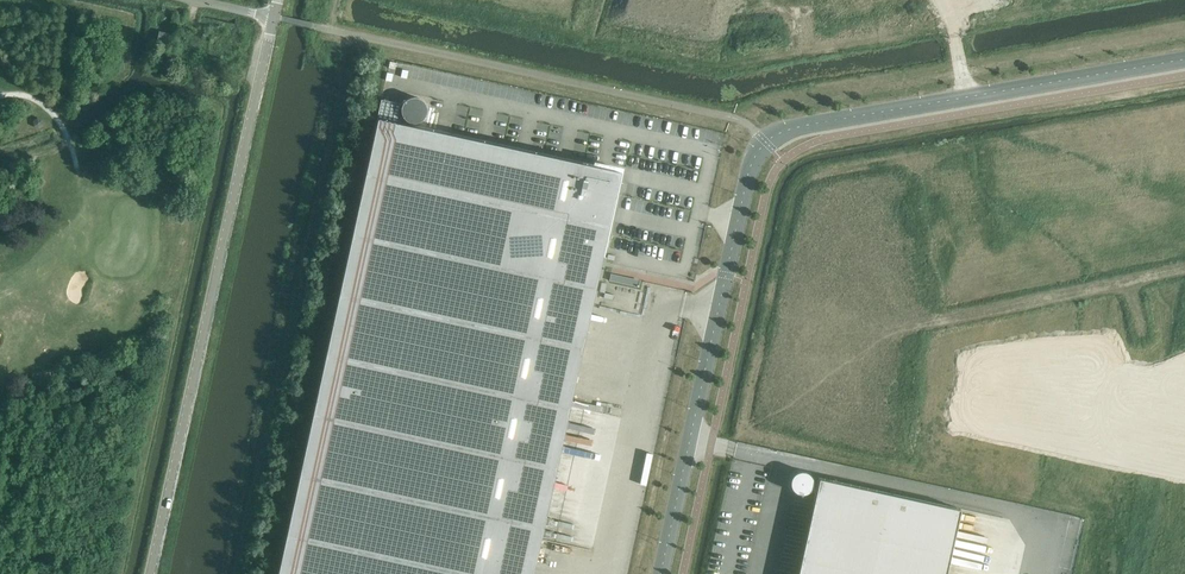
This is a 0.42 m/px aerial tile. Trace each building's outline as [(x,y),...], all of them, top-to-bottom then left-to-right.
[(169,42),(171,33),(160,31),(158,40),(169,42)] [(400,103),(399,103),(381,99),(377,118),(396,122),(400,103)] [(277,573),(533,573),(621,171),(377,118),(277,573)] [(619,141),(619,145),(624,145),(624,155),(629,155),(629,141),(619,141)] [(640,285),(642,273),(612,269),(610,281),(640,285)] [(802,494),(807,494),(812,491),(815,488),(816,483),(815,478),(812,474),(808,471),(803,470),(798,472),(794,476),(792,481),(793,487),(797,491),(802,494)] [(961,509),(819,477),(797,573),(946,573),(961,509)]
